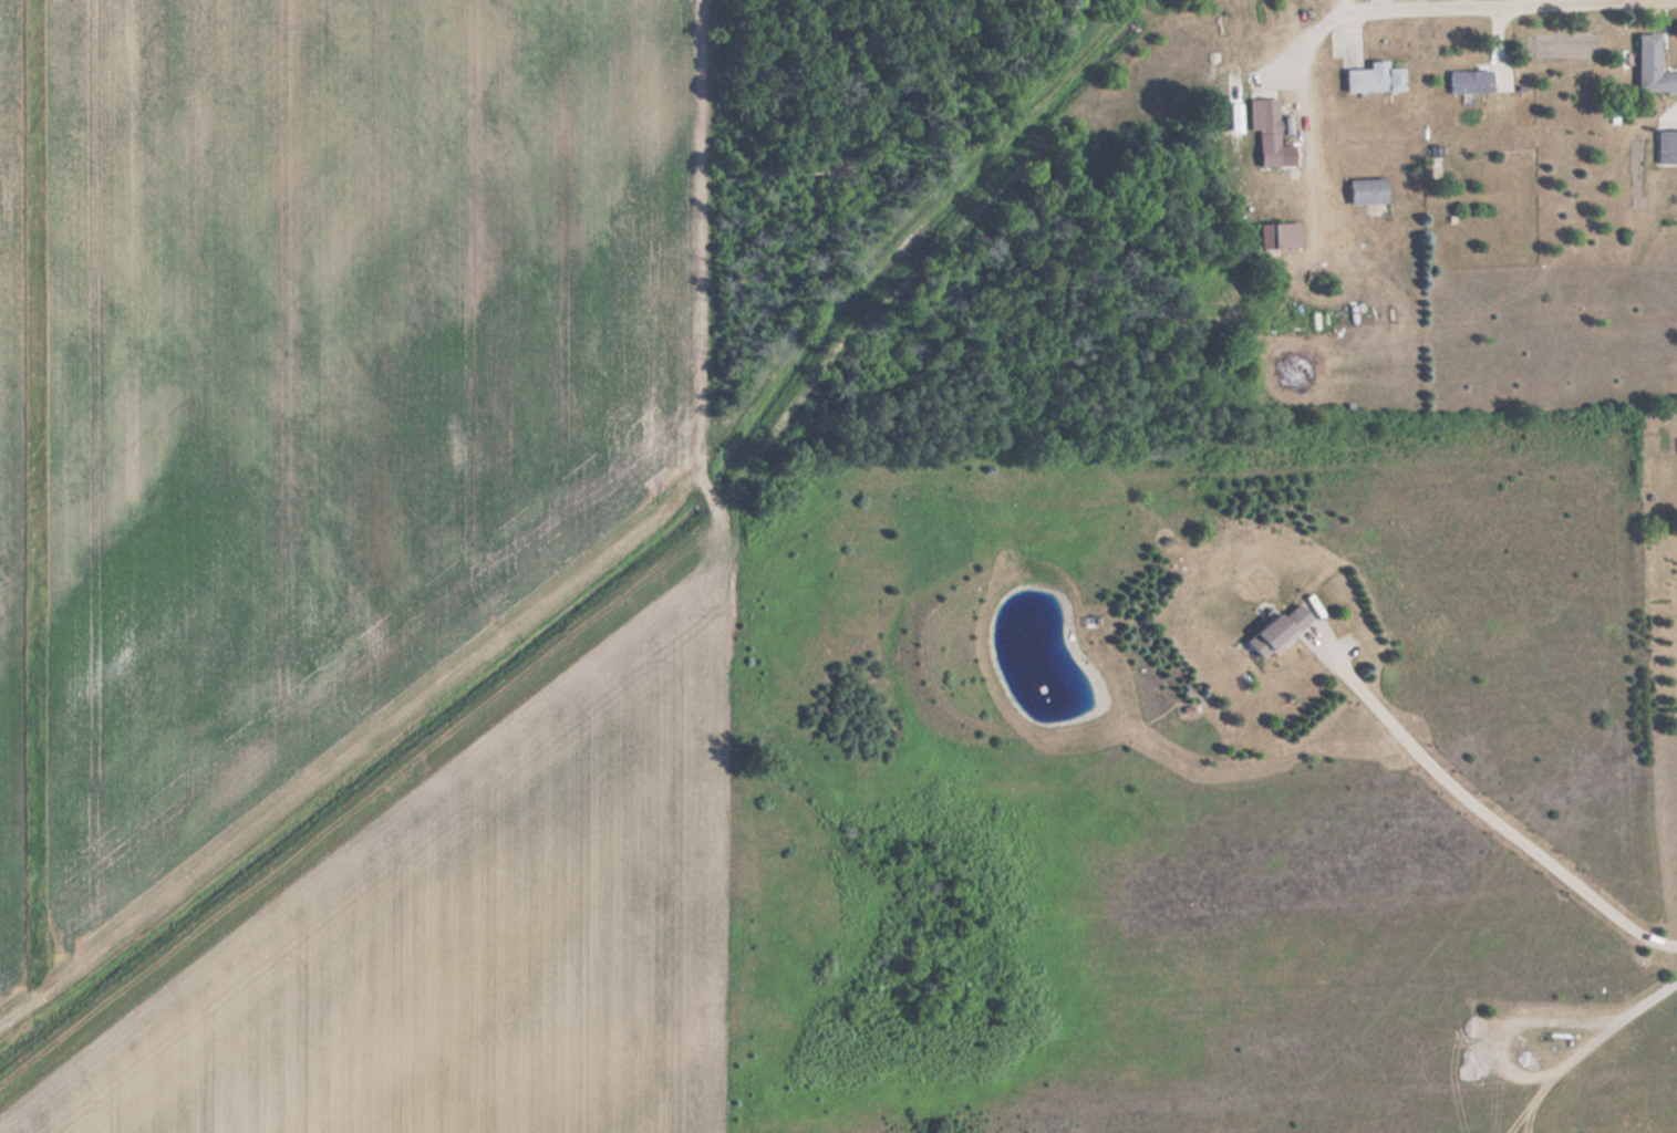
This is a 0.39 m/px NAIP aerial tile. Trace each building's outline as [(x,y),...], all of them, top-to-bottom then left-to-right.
[(1676,92),(1676,70),(1655,70),(1655,32),(1634,32),(1634,91),(1676,92)] [(1382,60),(1364,60),(1364,68),(1341,68),(1341,91),(1398,91),(1397,66),(1383,66),(1382,60)] [(1446,69),(1446,92),(1490,92),(1490,69),(1446,69)] [(1655,163),(1676,163),(1676,130),(1655,130),(1655,163)] [(1278,166),(1278,145),(1255,145),(1255,166),(1278,166)] [(1345,178),(1345,203),(1382,203),(1382,178),(1345,178)] [(1273,247),(1273,222),(1255,222),(1255,247),(1273,247)] [(1239,642),(1257,662),(1305,618),(1288,598),(1239,642)]
